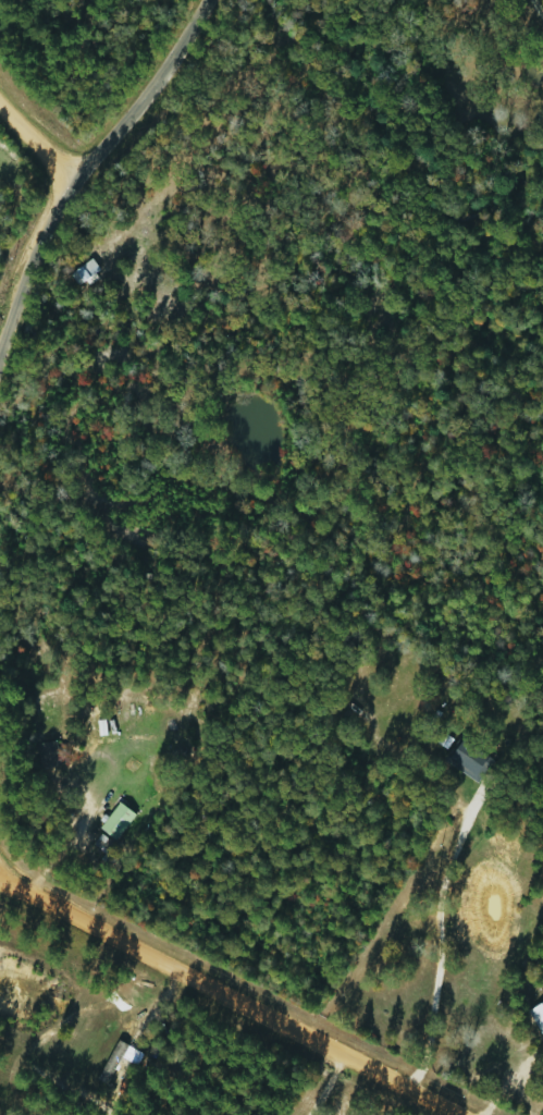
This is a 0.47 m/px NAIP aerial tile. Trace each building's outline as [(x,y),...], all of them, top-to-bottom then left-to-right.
[(99,272),(88,258),(67,275),(78,288),(99,272)] [(443,760),(474,784),(491,762),(460,738),(443,760)] [(36,769),(58,768),(56,742),(35,743),(36,769)] [(97,828),(114,841),(133,815),(116,803),(97,828)] [(134,1051),(115,1040),(94,1080),(104,1086),(117,1063),(125,1067),(134,1051)]
